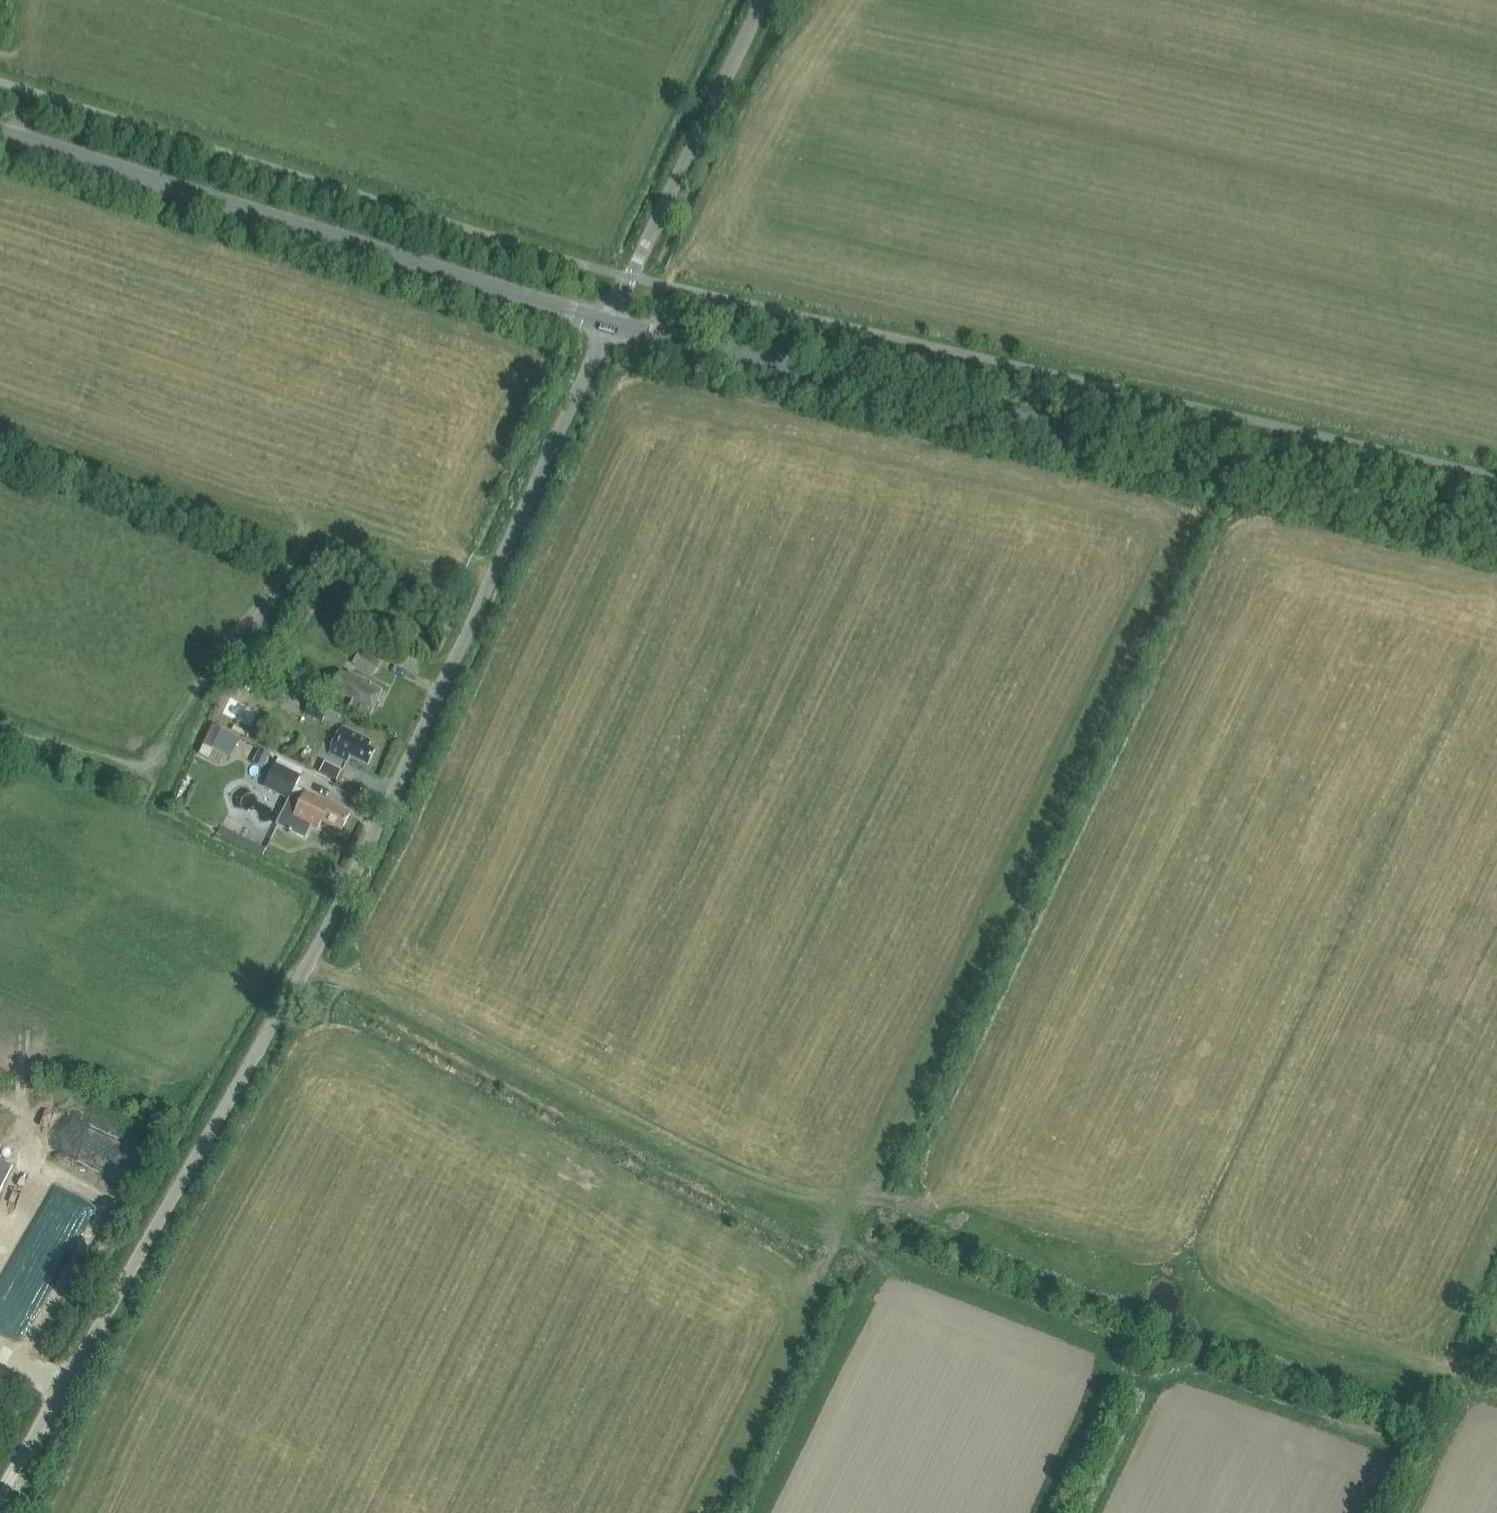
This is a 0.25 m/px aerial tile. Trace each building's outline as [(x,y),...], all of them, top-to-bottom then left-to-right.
[(342,578),(336,592),(345,596),(351,582),(342,578)] [(362,648),(352,662),(372,677),(382,662),(362,648)] [(348,672),(346,677),(339,673),(331,689),(353,700),(350,705),(369,715),(382,689),(348,672)] [(322,720),(327,709),(310,700),(304,712),(322,720)] [(218,752),(228,733),(213,726),(199,755),(209,760),(214,750),(218,752)] [(369,744),(370,741),(341,727),(330,750),(348,759),(351,754),(369,762),(376,748),(369,744)] [(241,738),(237,750),(256,756),(260,744),(241,738)] [(270,754),(260,749),(253,764),(263,769),(270,754)] [(341,832),(350,813),(295,787),(300,776),(275,764),(265,786),(291,798),(279,825),(306,838),(311,826),(318,829),(321,823),(341,832)] [(224,826),(220,835),(265,854),(269,844),(224,826)] [(11,1169),(0,1164),(0,1192),(11,1169)]
